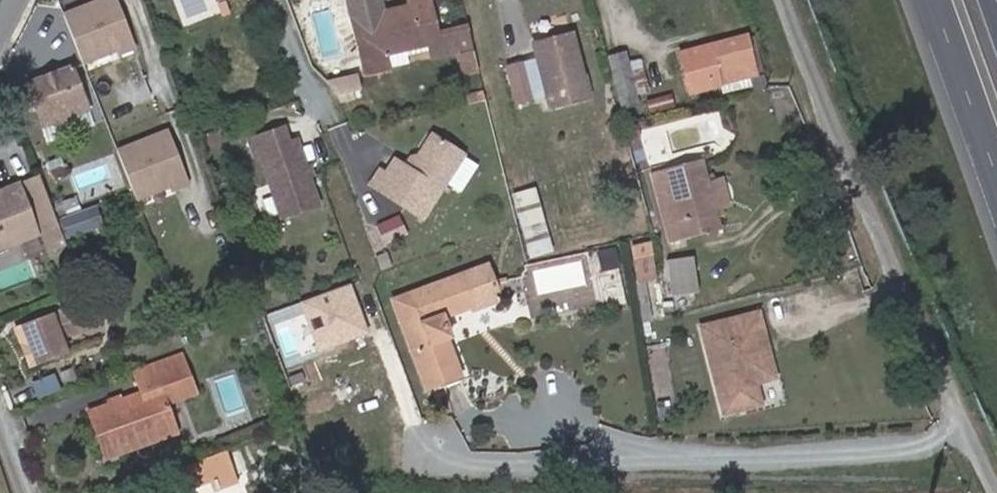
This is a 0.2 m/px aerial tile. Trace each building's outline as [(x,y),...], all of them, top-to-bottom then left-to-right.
[(64,15),(84,67),(118,53),(119,55),(135,49),(116,0),(101,0),(64,15)] [(364,74),(387,68),(384,54),(406,49),(428,44),(437,42),(440,55),(456,52),(462,75),(478,71),(468,32),(437,40),(428,0),(408,0),(409,6),(388,11),(385,0),(347,0),(364,74)] [(587,97),(571,35),(552,39),(533,45),(549,107),(568,102),(587,97)] [(754,75),(745,36),(679,54),(690,93),(721,84),(721,83),(754,75)] [(440,55),(437,42),(428,44),(432,57),(440,55)] [(409,63),(406,49),(384,54),(387,68),(409,63)] [(635,103),(623,55),(611,59),(623,105),(635,103)] [(533,98),(524,63),(506,67),(515,102),(533,98)] [(88,111),(71,66),(56,72),(49,75),(41,78),(26,83),(27,85),(12,91),(22,115),(36,110),(42,127),(88,111)] [(361,87),(358,75),(327,82),(334,90),(335,93),(361,87)] [(80,114),(42,127),(47,140),(85,126),(80,114)] [(308,176),(296,141),(288,143),(283,129),(272,132),(248,140),(254,157),(259,155),(280,218),(299,211),(317,205),(308,176)] [(168,132),(118,152),(138,203),(173,190),(173,192),(189,186),(168,132)] [(416,166),(415,160),(432,135),(427,132),(412,155),(407,157),(402,164),(413,171),(416,166)] [(437,229),(478,165),(463,155),(432,135),(415,160),(416,166),(413,171),(402,164),(394,159),(385,173),(379,169),(369,185),(437,229)] [(65,171),(60,157),(46,163),(51,177),(65,171)] [(718,228),(700,162),(652,176),(670,241),(718,228)] [(63,243),(39,177),(22,182),(47,250),(63,243)] [(18,185),(0,191),(0,240),(33,227),(18,185)] [(538,185),(515,190),(526,235),(548,230),(538,185)] [(77,189),(55,196),(61,214),(83,207),(77,189)] [(103,227),(96,205),(58,220),(66,241),(103,227)] [(635,258),(640,280),(657,276),(652,254),(635,258)] [(696,288),(693,264),(667,268),(671,291),(696,288)] [(441,317),(471,307),(472,309),(494,301),(491,292),(496,290),(492,281),(486,266),(393,301),(425,388),(442,382),(459,376),(445,338),(449,337),(441,317)] [(60,338),(89,327),(81,304),(22,326),(36,364),(65,352),(60,338)] [(774,378),(758,313),(700,327),(723,414),(760,405),(754,383),(774,378)] [(36,364),(22,326),(15,329),(29,366),(36,364)] [(261,326),(246,332),(249,340),(264,335),(261,326)] [(175,433),(167,410),(164,403),(194,393),(188,377),(180,356),(134,373),(142,393),(110,404),(89,412),(97,435),(105,458),(175,433)] [(235,482),(224,453),(204,461),(211,480),(214,490),(235,482)] [(211,480),(204,461),(183,469),(190,488),(211,480)]
